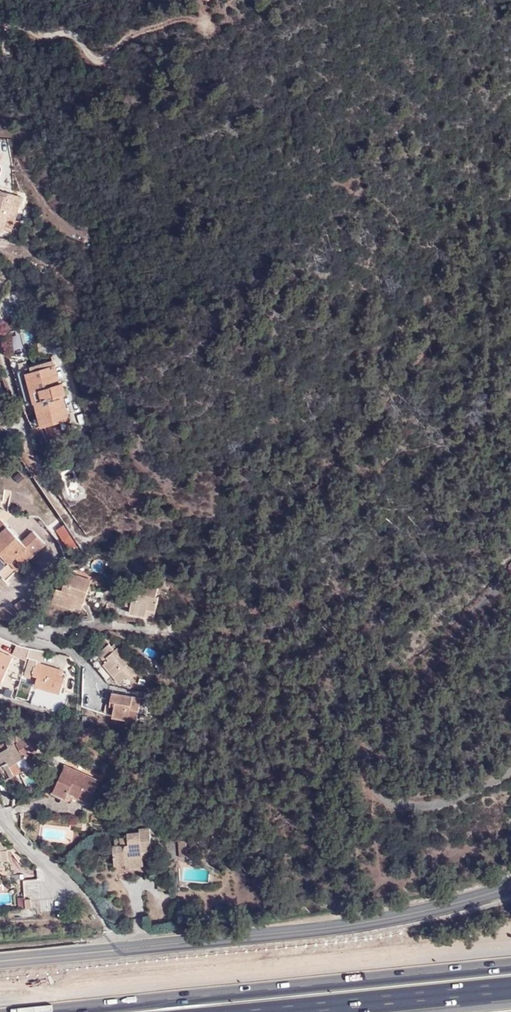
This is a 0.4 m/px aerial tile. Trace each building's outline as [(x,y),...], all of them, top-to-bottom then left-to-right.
[(2,193),(1,197),(0,197),(0,231),(4,232),(9,219),(17,221),(23,199),(2,193)] [(66,394),(63,387),(61,388),(60,384),(54,361),(20,370),(29,405),(36,403),(42,426),(69,419),(63,395),(66,394)] [(6,581),(45,545),(33,532),(23,541),(4,521),(0,525),(0,574),(6,581)] [(71,550),(79,544),(69,530),(61,535),(71,550)] [(61,590),(57,588),(52,601),(74,608),(75,606),(78,596),(84,598),(90,580),(67,573),(64,583),(61,590)] [(135,597),(133,605),(131,612),(156,617),(160,596),(157,595),(160,578),(142,574),(138,591),(137,597),(135,597)] [(127,604),(133,605),(135,597),(137,597),(138,591),(130,589),(127,604)] [(78,596),(75,606),(81,608),(84,598),(78,596)] [(117,649),(114,645),(111,642),(93,659),(111,680),(116,675),(122,681),(130,675),(132,677),(139,672),(132,662),(133,660),(121,646),(120,646),(117,649)] [(20,645),(16,656),(27,660),(31,648),(20,645)] [(7,671),(14,655),(0,649),(0,668),(7,671)] [(59,675),(61,669),(38,661),(34,673),(39,675),(36,685),(61,692),(66,677),(63,676),(59,675)] [(115,692),(114,700),(118,702),(116,714),(116,716),(139,721),(144,700),(115,692)] [(7,722),(12,714),(0,708),(0,718),(7,722)] [(12,714),(7,722),(13,724),(17,716),(12,714)] [(17,743),(13,745),(12,744),(16,742),(15,739),(11,731),(6,733),(10,740),(0,746),(0,768),(6,778),(9,777),(10,780),(16,777),(15,774),(21,770),(17,762),(34,753),(38,740),(26,738),(16,736),(16,739),(18,742),(17,743)] [(70,793),(91,802),(100,782),(66,766),(54,793),(67,799),(70,793)] [(114,845),(116,866),(127,866),(127,859),(144,858),(146,828),(140,829),(140,832),(128,833),(128,837),(120,838),(121,844),(116,845),(114,845)] [(178,850),(177,836),(169,836),(171,853),(179,853),(179,856),(183,855),(183,850),(178,850)] [(2,866),(2,861),(8,860),(7,850),(5,850),(0,850),(0,866),(2,866)] [(126,869),(143,867),(144,858),(127,859),(127,866),(116,866),(116,869),(126,867),(126,869)]
